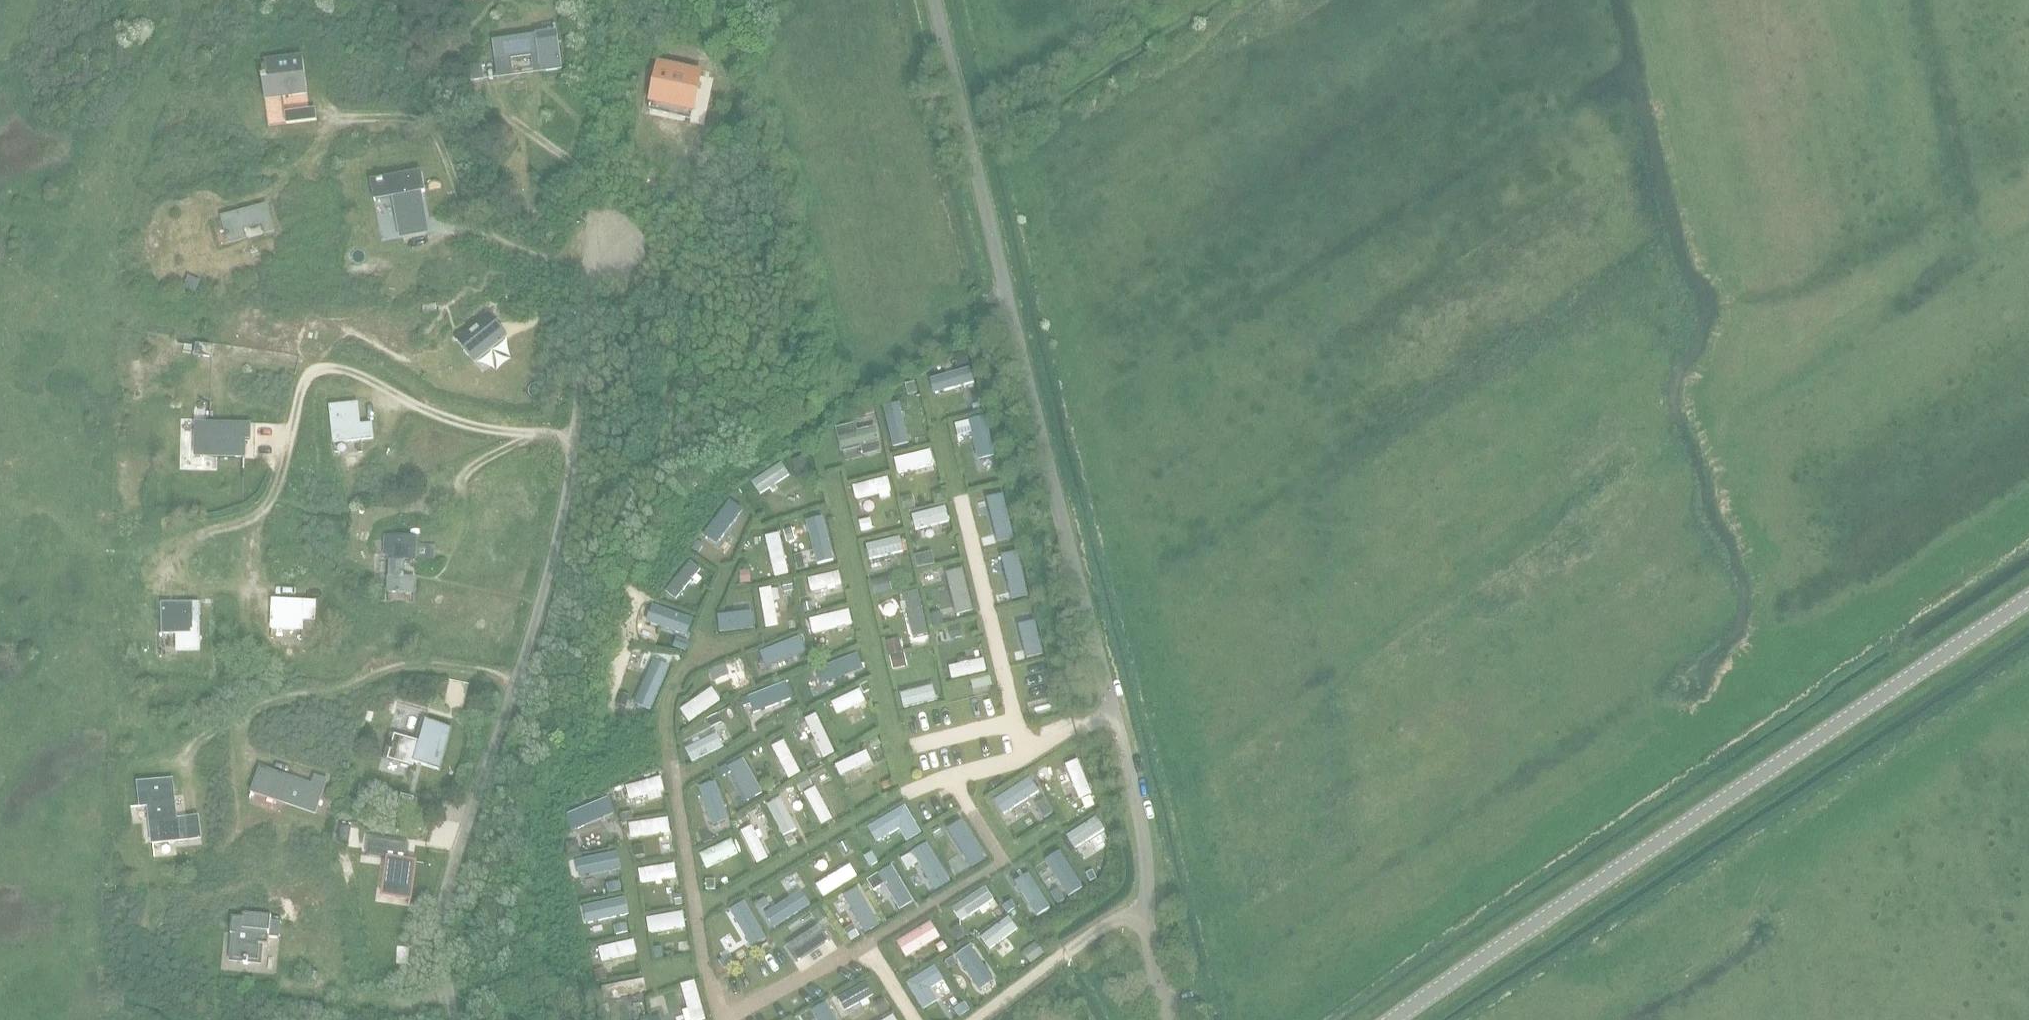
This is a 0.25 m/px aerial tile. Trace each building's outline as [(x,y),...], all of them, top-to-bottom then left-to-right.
[(512,75),(510,58),(532,55),(541,54),(543,71),(561,68),(556,33),(538,36),(494,42),(499,76),(512,75)] [(266,76),(262,76),(265,98),(307,93),(303,56),(264,61),(266,76)] [(648,102),(695,112),(704,70),(657,60),(648,102)] [(482,65),(469,67),(471,81),(484,79),(482,65)] [(285,112),(287,124),(317,120),(315,108),(285,112)] [(426,231),(419,192),(425,191),(421,171),(371,180),(375,200),(401,195),(405,220),(400,222),(403,236),(426,231)] [(221,217),(229,243),(246,238),(244,229),(263,224),(265,233),(274,231),(266,204),(221,217)] [(190,275),(184,287),(195,292),(200,280),(190,275)] [(473,326),(457,339),(476,362),(492,349),(507,336),(489,313),(473,326)] [(561,320),(553,320),(553,329),(561,329),(561,320)] [(197,341),(195,354),(213,356),(214,344),(197,341)] [(968,352),(955,355),(958,367),(971,364),(968,352)] [(970,370),(930,382),(934,397),(975,385),(970,370)] [(914,382),(905,384),(908,395),(917,393),(914,382)] [(330,406),(334,442),(339,442),(373,438),(371,424),(360,425),(357,403),(335,406),(330,406)] [(871,404),(857,407),(860,420),(874,416),(871,404)] [(968,421),(955,425),(958,437),(971,433),(968,421)] [(197,424),(196,437),(196,456),(244,457),(245,438),(250,438),(250,424),(225,424),(207,424),(197,424)] [(875,431),(839,439),(842,453),(878,444),(875,431)] [(805,454),(793,458),(796,471),(809,467),(805,454)] [(931,454),(894,462),(898,476),(934,468),(931,454)] [(791,472),(784,461),(751,483),(758,494),(791,472)] [(888,480),(853,488),(856,501),(891,493),(888,480)] [(913,496),(902,499),(905,511),(917,508),(913,496)] [(741,508),(730,500),(708,533),(718,540),(741,508)] [(945,510),(912,518),(916,532),(948,523),(945,510)] [(870,518),(859,521),(862,532),(872,529),(870,518)] [(792,528),(784,531),(788,543),(796,541),(792,528)] [(415,559),(416,543),(413,543),(413,537),(385,535),(384,554),(389,554),(388,591),(413,592),(414,578),(402,577),(403,558),(415,559)] [(789,575),(779,536),(765,539),(775,579),(789,575)] [(818,538),(806,541),(813,567),(825,564),(818,538)] [(900,540),(866,547),(869,562),(903,554),(900,540)] [(697,541),(692,548),(696,551),(698,552),(703,544),(697,541)] [(924,554),(915,556),(918,568),(927,567),(924,554)] [(691,561),(665,592),(676,601),(702,570),(691,561)] [(745,570),(741,570),(741,573),(742,583),(751,582),(750,570),(745,570)] [(973,614),(963,572),(945,577),(956,619),(973,614)] [(839,574),(808,581),(811,593),(842,586),(839,574)] [(889,578),(872,581),(876,597),(892,593),(889,578)] [(792,581),(782,583),(784,592),(793,591),(792,581)] [(759,592),(766,630),(778,628),(771,590),(759,592)] [(928,637),(918,594),(904,597),(914,640),(928,637)] [(272,628),(302,629),(303,619),(315,619),(315,602),(273,600),(272,628)] [(810,602),(803,604),(805,612),(813,610),(810,602)] [(198,603),(163,604),(163,633),(176,633),(177,647),(199,647),(199,621),(198,603)] [(670,615),(657,610),(647,642),(660,646),(670,615)] [(849,613),(809,622),(813,636),(852,627),(849,613)] [(941,613),(930,616),(932,627),(944,624),(941,613)] [(752,620),(721,622),(722,634),(753,632),(752,620)] [(960,625),(949,628),(952,641),(962,638),(960,625)] [(678,637),(674,646),(687,651),(690,642),(678,637)] [(900,640),(886,644),(890,657),(903,654),(900,640)] [(829,646),(818,650),(820,657),(831,654),(829,646)] [(802,651),(771,664),(777,678),(808,665),(802,651)] [(904,655),(890,658),(893,671),(907,667),(904,655)] [(949,669),(952,681),(987,674),(984,662),(949,669)] [(654,667),(641,663),(631,694),(644,698),(654,667)] [(725,663),(710,670),(714,679),(729,672),(725,663)] [(861,664),(832,675),(836,686),(866,675),(861,664)] [(990,676),(971,681),(973,689),(992,685),(990,676)] [(868,682),(860,686),(864,693),(871,690),(868,682)] [(901,696),(904,711),(937,704),(933,689),(901,696)] [(712,691),(680,712),(689,724),(720,703),(712,691)] [(762,692),(738,705),(744,715),(768,702),(762,692)] [(860,692),(831,705),(837,717),(866,704),(860,692)] [(619,694),(616,704),(627,707),(630,697),(619,694)] [(719,714),(708,719),(712,727),(723,722),(719,714)] [(816,717),(805,722),(823,761),(834,755),(816,717)] [(394,734),(388,759),(414,767),(415,762),(439,769),(451,727),(426,720),(420,741),(394,734)] [(877,736),(869,740),(873,748),(881,744),(877,736)] [(716,737),(686,751),(692,765),(723,750),(716,737)] [(801,775),(784,743),(772,750),(789,782),(801,775)] [(867,753),(835,768),(840,779),(872,764),(867,753)] [(809,754),(802,758),(807,766),(814,762),(809,754)] [(1079,762),(1066,768),(1079,801),(1092,796),(1079,762)] [(1046,763),(1036,770),(1042,779),(1052,773),(1046,763)] [(762,795),(745,764),(734,770),(751,801),(762,795)] [(285,803),(315,813),(327,780),(315,776),(312,784),(261,767),(253,788),(266,793),(267,790),(287,796),(285,803)] [(807,777),(794,784),(799,793),(812,786),(807,777)] [(778,778),(770,783),(774,790),(782,785),(778,778)] [(139,783),(141,806),(149,806),(153,842),(186,839),(183,816),(176,816),(172,779),(153,782),(139,783)] [(661,779),(626,787),(629,800),(664,792),(661,779)] [(1034,780),(1005,798),(1011,808),(1040,791),(1034,780)] [(729,821),(716,788),(703,793),(715,826),(729,821)] [(816,790),(805,796),(821,828),(833,821),(816,790)] [(403,793),(400,804),(412,808),(416,797),(403,793)] [(1044,799),(1036,804),(1044,817),(1052,812),(1044,799)] [(608,800),(570,815),(576,829),(613,813),(608,800)] [(796,832),(780,801),(766,809),(782,839),(796,832)] [(633,811),(622,813),(623,821),(634,819),(633,811)] [(746,813),(735,819),(738,826),(750,820),(746,813)] [(668,821),(629,827),(631,839),(670,833),(668,821)] [(889,831),(882,821),(859,835),(866,846),(889,831)] [(1094,821),(1068,838),(1075,848),(1101,832),(1094,821)] [(987,863),(963,825),(952,832),(976,869),(987,863)] [(340,827),(338,842),(347,843),(349,828),(340,827)] [(753,828),(741,834),(757,867),(769,861),(753,828)] [(710,833),(701,837),(704,844),(712,840),(710,833)] [(792,834),(785,838),(790,848),(798,843),(792,834)] [(371,839),(369,854),(388,857),(383,895),(413,899),(418,861),(408,860),(410,844),(371,839)] [(579,841),(566,843),(568,855),(580,853),(579,841)] [(847,841),(839,846),(843,854),(851,850),(847,841)] [(699,858),(706,871),(738,856),(732,843),(699,858)] [(645,846),(635,848),(637,856),(637,857),(646,856),(645,846)] [(1062,851),(1048,860),(1071,899),(1085,890),(1062,851)] [(872,852),(864,856),(870,866),(878,862),(872,852)] [(936,862),(929,852),(909,865),(916,875),(936,862)] [(619,855),(582,863),(584,875),(621,867),(619,855)] [(674,867),(638,872),(640,885),(676,880),(674,867)] [(850,868),(816,888),(823,900),(857,880),(850,868)] [(1041,900),(1022,869),(1011,875),(1030,907),(1041,900)] [(1094,871),(1085,875),(1089,883),(1098,879),(1094,871)] [(813,905),(796,876),(785,883),(802,911),(813,905)] [(897,877),(872,891),(878,902),(903,888),(897,877)] [(715,881),(707,881),(707,890),(716,889),(715,881)] [(620,882),(607,884),(609,893),(621,890),(620,882)] [(993,901),(985,889),(952,911),(960,923),(993,901)] [(1061,894),(1052,899),(1056,905),(1065,900),(1061,894)] [(681,895),(674,896),(675,906),(683,905),(681,895)] [(860,896),(832,914),(838,924),(866,906),(860,896)] [(764,898),(757,902),(761,909),(768,905),(764,898)] [(1012,900),(1003,907),(1007,914),(1016,907),(1012,900)] [(626,915),(624,903),(591,908),(593,920),(626,915)] [(761,936),(742,904),(729,912),(748,944),(761,936)] [(821,907),(812,912),(818,921),(827,916),(821,907)] [(236,934),(234,958),(244,959),(244,964),(248,964),(248,960),(258,960),(260,944),(269,945),(269,937),(280,938),(281,921),(271,920),(271,915),(245,913),(244,918),(233,916),(231,933),(236,934)] [(683,916),(646,921),(649,935),(685,930),(683,916)] [(1009,919),(981,940),(990,952),(1018,931),(1009,919)] [(626,923),(614,926),(616,935),(628,932),(626,923)] [(961,923),(950,931),(957,941),(968,934),(961,923)] [(819,925),(788,946),(798,961),(829,940),(819,925)] [(851,925),(845,929),(851,940),(858,936),(851,925)] [(886,948),(897,965),(923,949),(912,931),(886,948)] [(943,941),(936,945),(940,953),(947,949),(943,941)] [(1037,942),(1023,952),(1031,963),(1045,953),(1037,942)] [(634,943),(598,951),(601,964),(636,957),(634,943)] [(662,947),(653,948),(655,958),(664,957),(662,947)] [(971,947),(945,964),(952,975),(978,957),(971,947)] [(936,968),(906,987),(924,1015),(939,1006),(931,992),(945,983),(936,968)] [(606,969),(595,971),(596,981),(608,979),(606,969)] [(644,983),(601,991),(603,1004),(647,996),(644,983)] [(681,988),(690,1019),(705,1019),(695,984),(681,988)] [(867,986),(838,1002),(845,1015),(874,999),(867,986)] [(885,1002),(876,1007),(881,1016),(890,1011),(885,1002)] [(965,1002),(955,1009),(960,1017),(971,1010),(965,1002)] [(827,1005),(817,1011),(822,1019),(836,1019),(827,1005)]
